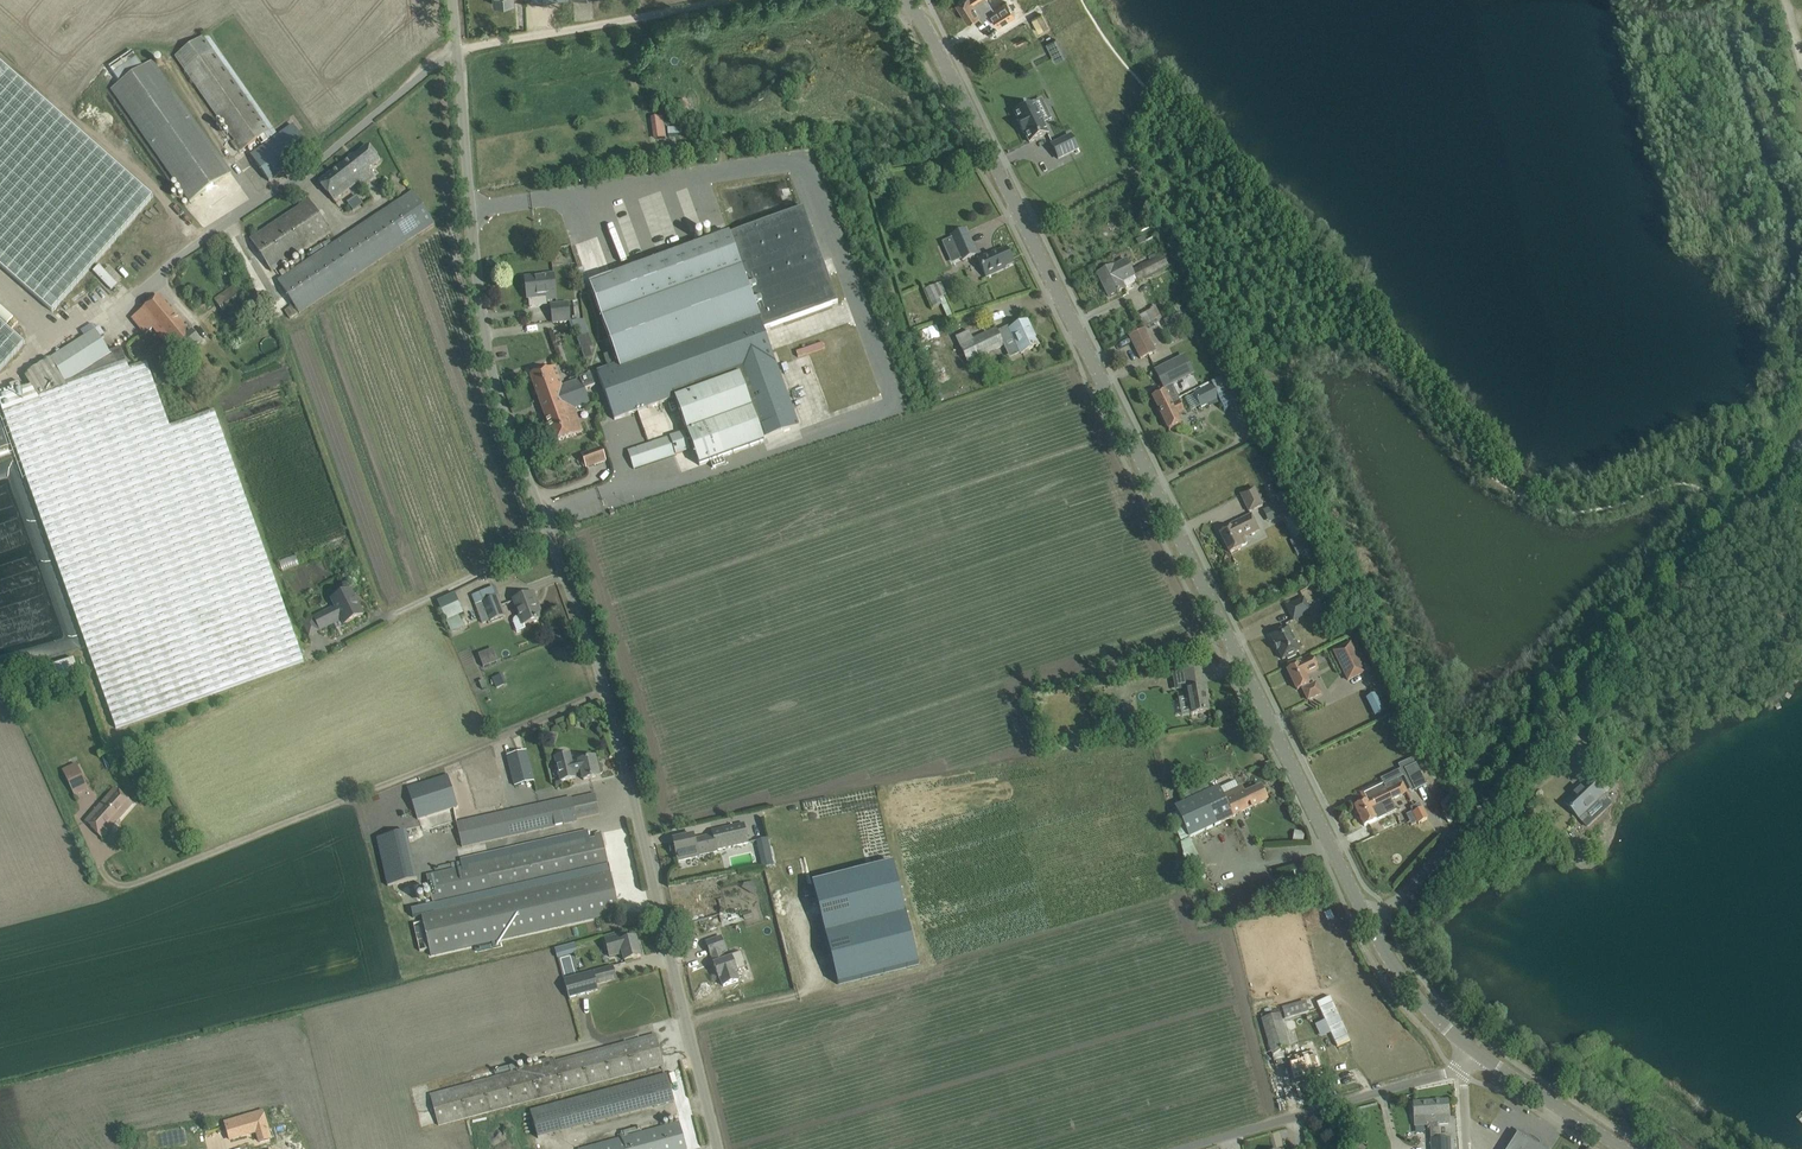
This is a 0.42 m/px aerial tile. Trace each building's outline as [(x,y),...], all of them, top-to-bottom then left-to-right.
[(956,2),(968,21),(979,14),(982,18),(989,14),(994,23),(1013,11),(1007,2),(994,10),(987,0),(959,0),(956,2)] [(207,34),(175,56),(234,140),(231,143),(236,150),(237,149),(239,152),(260,138),(264,144),(268,141),(277,134),(207,34)] [(1056,39),(1046,43),(1051,52),(1060,48),(1056,39)] [(189,202),(231,173),(153,60),(143,67),(134,53),(111,69),(121,83),(111,90),(189,202)] [(52,311),(153,196),(0,62),(0,267),(52,311)] [(1019,110),(1015,112),(1019,121),(1018,122),(1023,134),(1025,133),(1030,142),(1047,134),(1042,123),(1033,104),(1029,106),(1028,104),(1018,109),(1019,110)] [(663,116),(659,117),(652,118),(652,122),(654,139),(666,138),(663,121),(663,116)] [(311,151),(293,125),(251,155),(269,181),(311,151)] [(1071,135),(1051,145),(1058,159),(1078,150),(1071,135)] [(379,160),(368,145),(350,159),(349,158),(319,182),(334,201),(359,182),(362,186),(374,177),(368,169),(379,160)] [(299,313),(424,230),(434,223),(413,192),(287,275),(284,270),(280,272),(283,278),(278,281),(299,313)] [(352,210),(362,204),(356,195),(346,202),(352,210)] [(310,200),(250,239),(272,272),(331,232),(310,200)] [(803,207),(729,234),(758,313),(763,329),(837,302),(803,207)] [(966,228),(950,235),(962,261),(978,254),(966,228)] [(758,313),(729,234),(589,285),(614,352),(604,356),(608,367),(597,371),(615,420),(626,416),(675,398),(699,465),(764,442),(763,440),(799,427),(763,329),(758,313)] [(988,254),(977,259),(986,277),(1006,269),(1005,267),(1013,263),(1006,248),(989,256),(988,254)] [(1164,254),(1157,258),(1155,254),(1145,259),(1147,263),(1131,270),(1126,260),(1114,266),(1113,266),(1097,274),(1109,297),(1125,289),(1121,283),(1134,276),(1137,283),(1170,266),(1164,254)] [(554,275),(537,277),(525,278),(528,299),(546,297),(546,299),(556,298),(554,275)] [(248,293),(247,292),(240,282),(215,300),(223,311),(248,293)] [(932,309),(948,302),(940,282),(923,289),(932,309)] [(174,336),(185,327),(159,296),(139,312),(163,340),(172,333),(174,336)] [(553,322),(570,321),(568,303),(551,305),(553,322)] [(13,318),(0,306),(0,318),(7,325),(13,318)] [(1143,328),(1157,321),(1151,309),(1138,316),(1143,328)] [(579,334),(587,332),(584,318),(577,320),(579,334)] [(24,343),(0,322),(0,371),(24,343)] [(966,332),(953,338),(956,344),(957,343),(966,364),(978,358),(1003,346),(1004,346),(1009,343),(1014,353),(1020,350),(1021,353),(1021,354),(1028,351),(1038,345),(1027,322),(1011,329),(1009,326),(997,331),(996,328),(985,333),(970,340),(966,332)] [(922,342),(939,336),(935,325),(918,331),(922,342)] [(191,334),(185,327),(174,336),(172,333),(163,340),(170,348),(162,355),(172,367),(200,343),(192,333),(191,334)] [(95,330),(30,371),(25,377),(31,386),(22,389),(20,382),(9,385),(12,393),(0,398),(0,404),(3,413),(116,728),(304,661),(214,410),(170,426),(147,362),(129,368),(121,347),(109,351),(95,330)] [(260,344),(270,339),(265,330),(256,334),(260,344)] [(1145,330),(1130,337),(1140,359),(1155,352),(1145,330)] [(581,344),(585,357),(592,354),(588,342),(581,344)] [(804,354),(825,349),(823,342),(795,350),(798,359),(782,363),(786,379),(809,372),(804,354)] [(1194,374),(1184,355),(1155,370),(1165,389),(1194,374)] [(586,392),(581,380),(581,379),(562,385),(555,366),(530,375),(546,418),(574,408),(590,403),(586,392)] [(1219,398),(1225,411),(1239,404),(1225,376),(1193,393),(1200,407),(1219,398)] [(591,377),(581,380),(586,392),(595,389),(591,377)] [(1158,408),(1171,402),(1178,398),(1173,387),(1165,391),(1153,397),(1158,408)] [(1171,402),(1158,408),(1169,429),(1181,424),(1176,415),(1184,411),(1179,401),(1172,404),(1171,402)] [(583,432),(574,408),(546,418),(554,442),(583,432)] [(8,446),(0,423),(0,449),(8,446)] [(634,469),(690,451),(684,432),(628,451),(634,469)] [(601,447),(581,455),(586,468),(606,461),(601,447)] [(10,455),(8,448),(0,451),(0,459),(10,455)] [(1277,495),(1273,485),(1264,489),(1269,499),(1277,495)] [(1263,504),(1255,487),(1240,494),(1248,511),(1263,504)] [(1268,522),(1285,514),(1279,502),(1262,509),(1268,522)] [(1259,530),(1251,515),(1230,525),(1231,527),(1220,533),(1230,553),(1245,546),(1247,543),(1247,542),(1245,537),(1259,530)] [(1300,536),(1295,538),(1302,553),(1308,551),(1300,536)] [(350,590),(340,596),(332,599),(336,607),(328,612),(327,611),(314,618),(320,630),(334,623),(333,621),(341,617),(345,624),(363,615),(350,590)] [(533,593),(522,597),(514,601),(520,616),(517,616),(515,617),(514,619),(513,622),(514,623),(517,632),(525,629),(526,629),(524,625),(542,617),(533,593)] [(497,596),(483,602),(475,605),(483,624),(505,615),(497,596)] [(1310,612),(1303,598),(1286,607),(1293,621),(1310,612)] [(463,626),(458,615),(463,613),(458,602),(440,610),(450,632),(463,626)] [(1295,654),(1299,651),(1287,628),(1271,636),(1275,645),(1273,645),(1277,652),(1278,651),(1282,660),(1287,658),(1287,659),(1295,655),(1295,654)] [(1350,643),(1336,650),(1332,651),(1347,682),(1365,673),(1350,643)] [(1312,658),(1287,670),(1297,690),(1303,687),(1304,689),(1303,690),(1308,700),(1321,694),(1316,683),(1310,686),(1306,677),(1319,671),(1312,658)] [(49,682),(76,676),(73,660),(45,665),(49,682)] [(485,679),(479,682),(482,690),(488,688),(485,679)] [(1204,686),(1193,688),(1183,690),(1185,698),(1188,698),(1191,715),(1209,711),(1204,686)] [(1103,723),(1097,724),(1098,732),(1105,731),(1103,723)] [(534,780),(526,751),(506,757),(514,786),(534,780)] [(579,761),(579,762),(573,764),(571,754),(554,758),(560,782),(577,778),(575,773),(581,772),(583,780),(599,776),(595,757),(579,761)] [(453,808),(457,823),(463,822),(460,806),(501,793),(491,761),(408,788),(418,820),(453,808)] [(1425,782),(1416,762),(1405,767),(1414,787),(1425,782)] [(62,770),(75,796),(88,789),(76,763),(62,770)] [(1399,777),(1383,785),(1382,783),(1360,793),(1364,801),(1354,806),(1364,826),(1395,810),(1391,800),(1406,792),(1399,777)] [(1611,804),(1597,789),(1589,781),(1565,804),(1587,827),(1611,804)] [(1267,800),(1261,786),(1244,794),(1240,788),(1223,796),(1219,787),(1175,808),(1189,838),(1233,817),(1232,816),(1267,800)] [(133,804),(124,796),(115,787),(86,821),(102,838),(133,804)] [(571,798),(463,822),(457,823),(462,847),(576,821),(576,819),(600,814),(595,794),(571,800),(571,798)] [(1451,794),(1441,806),(1448,812),(1458,800),(1451,794)] [(1428,819),(1421,807),(1413,812),(1419,823),(1428,819)] [(749,843),(745,824),(712,831),(713,836),(695,840),(694,835),(673,840),(678,861),(718,852),(718,850),(749,843)] [(492,892),(608,865),(609,865),(601,833),(595,834),(595,838),(590,839),(588,830),(460,859),(462,868),(426,876),(428,880),(433,901),(434,905),(434,906),(492,892)] [(417,879),(406,832),(377,838),(388,886),(417,879)] [(762,867),(774,864),(768,838),(755,841),(762,867)] [(894,864),(812,884),(837,981),(838,985),(918,964),(894,864)] [(413,917),(422,915),(422,914),(610,872),(608,865),(492,892),(434,906),(434,905),(420,908),(412,910),(413,915),(413,917)] [(1306,868),(1294,871),(1296,880),(1309,876),(1306,868)] [(612,883),(610,872),(422,914),(422,915),(423,922),(429,949),(430,955),(503,938),(607,914),(618,911),(612,883)] [(692,941),(687,921),(677,923),(681,943),(692,941)] [(619,936),(606,940),(610,957),(623,953),(625,961),(641,957),(636,938),(620,942),(619,936)] [(721,937),(706,943),(711,956),(712,955),(715,964),(714,964),(719,978),(747,968),(741,952),(730,956),(731,958),(723,961),(720,952),(726,950),(721,937)] [(556,958),(577,952),(574,943),(554,949),(556,958)] [(616,979),(613,967),(564,980),(569,998),(598,990),(596,985),(616,979)] [(1306,1003),(1282,1010),(1284,1013),(1283,1013),(1285,1018),(1309,1011),(1307,1006),(1306,1003)] [(1280,1015),(1262,1020),(1271,1052),(1289,1046),(1280,1015)] [(516,1072),(430,1095),(437,1122),(438,1125),(438,1126),(461,1119),(466,1118),(528,1102),(652,1068),(664,1065),(655,1034),(644,1038),(550,1063),(549,1058),(537,1061),(538,1066),(516,1072)] [(1318,1074),(1310,1047),(1286,1054),(1294,1081),(1318,1074)] [(496,1077),(516,1072),(514,1065),(494,1070),(496,1077)] [(667,1076),(528,1107),(535,1136),(673,1105),(667,1076)] [(1426,1102),(1413,1103),(1415,1127),(1428,1126),(1428,1128),(1430,1128),(1431,1148),(1450,1148),(1450,1138),(1438,1139),(1438,1124),(1449,1124),(1447,1101),(1426,1102)] [(263,1110),(225,1122),(230,1140),(257,1133),(259,1142),(272,1139),(263,1110)] [(668,1126),(582,1148),(686,1148),(679,1123),(668,1126)] [(1512,1145),(1509,1148),(1543,1148),(1537,1145),(1538,1143),(1518,1130),(1510,1143),(1512,1145)]
